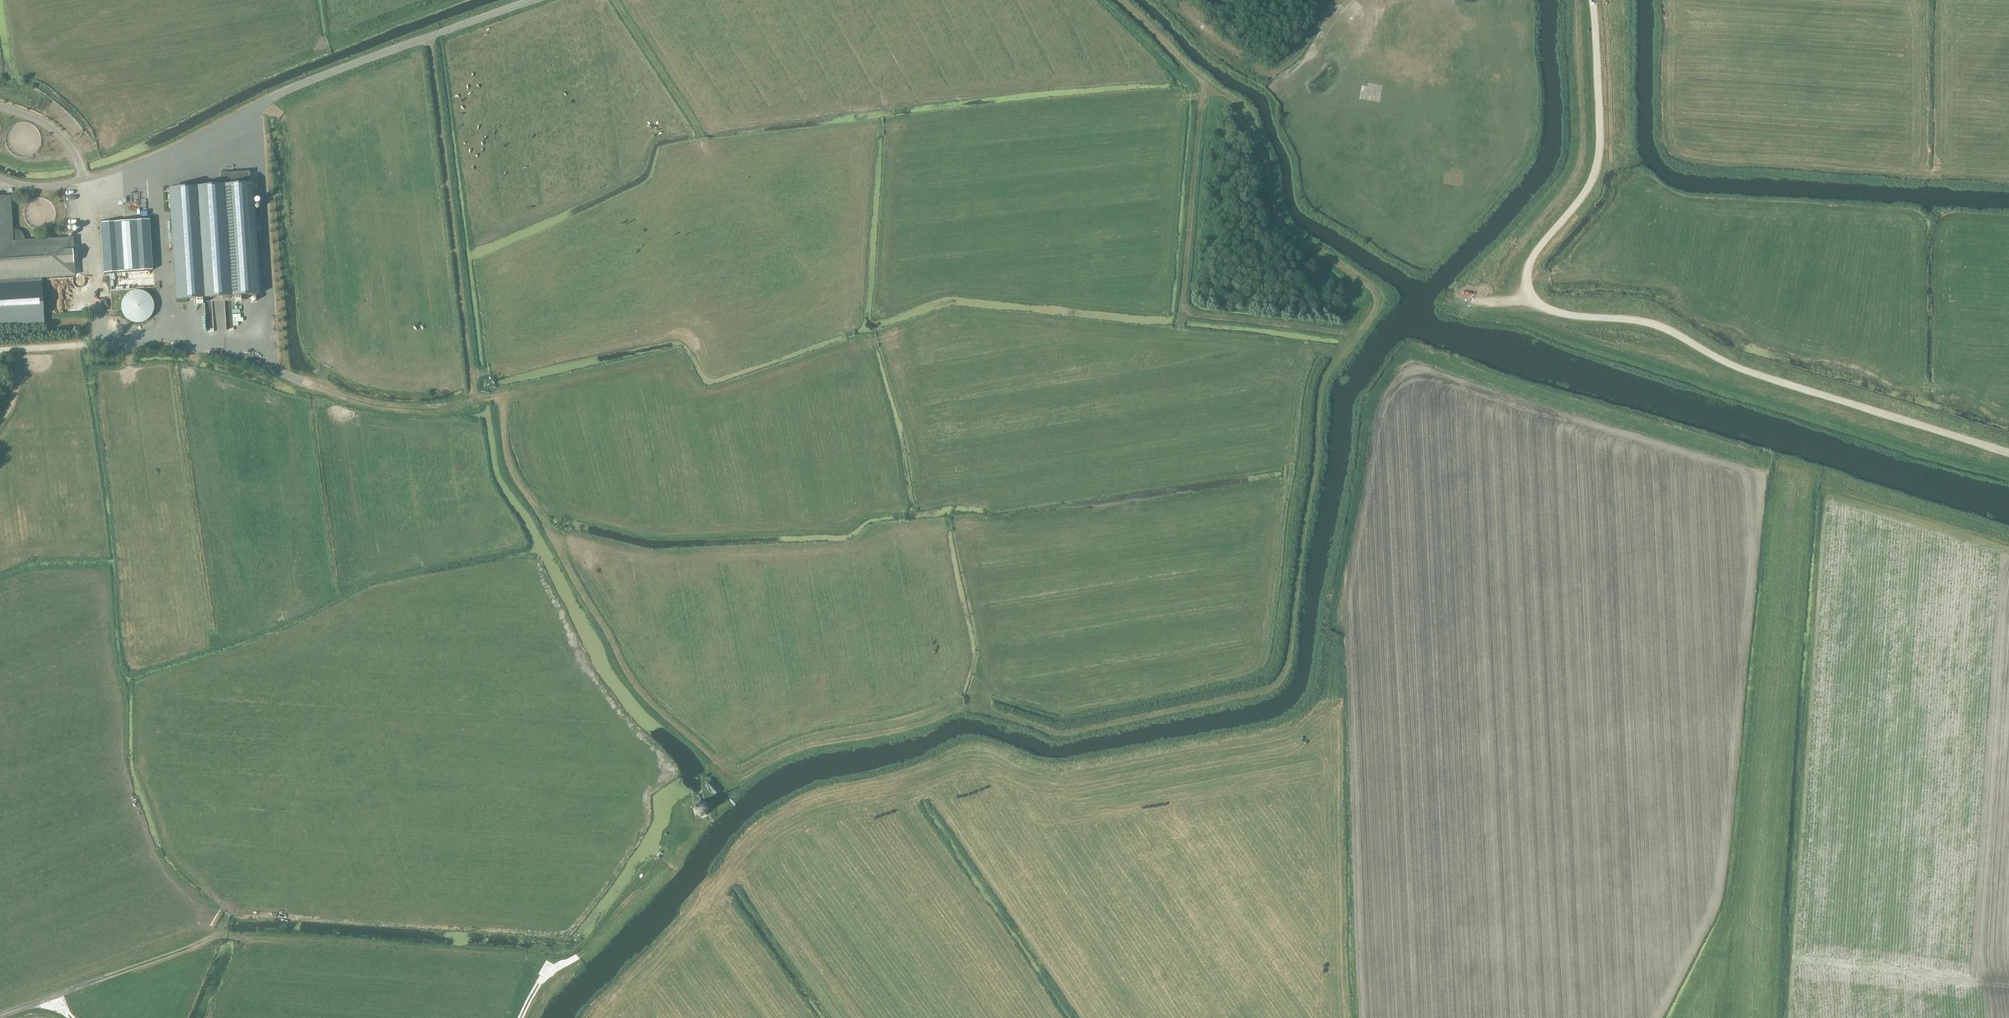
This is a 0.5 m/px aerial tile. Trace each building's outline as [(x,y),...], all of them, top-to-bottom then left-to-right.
[(197,305),(203,305),(202,299),(235,297),(235,303),(241,302),(240,297),(257,296),(252,218),(249,172),(223,174),(224,186),(171,189),(178,301),(197,300),(197,305)] [(11,230),(9,198),(0,199),(0,328),(45,325),(42,278),(74,276),(72,239),(25,242),(24,238),(22,235),(19,232),(15,231),(11,230)] [(101,224),(104,274),(152,270),(149,220),(101,224)] [(141,323),(144,322),(146,321),(148,319),(150,317),(151,315),(153,313),(153,310),(154,308),(154,305),(153,302),(152,300),(151,298),(149,296),(147,294),(145,292),(143,291),(140,291),(137,291),(135,291),(132,291),(130,292),(128,294),(126,296),(124,298),(123,300),(122,302),(121,305),(121,307),(121,310),(122,313),(123,315),(125,317),(126,319),(129,321),(131,322),(133,323),(136,323),(139,323),(141,323)] [(705,787),(715,797),(720,792),(711,782),(705,787)] [(701,801),(696,805),(693,810),(697,816),(703,818),(705,818),(709,816),(710,813),(711,807),(706,803),(701,801)]
